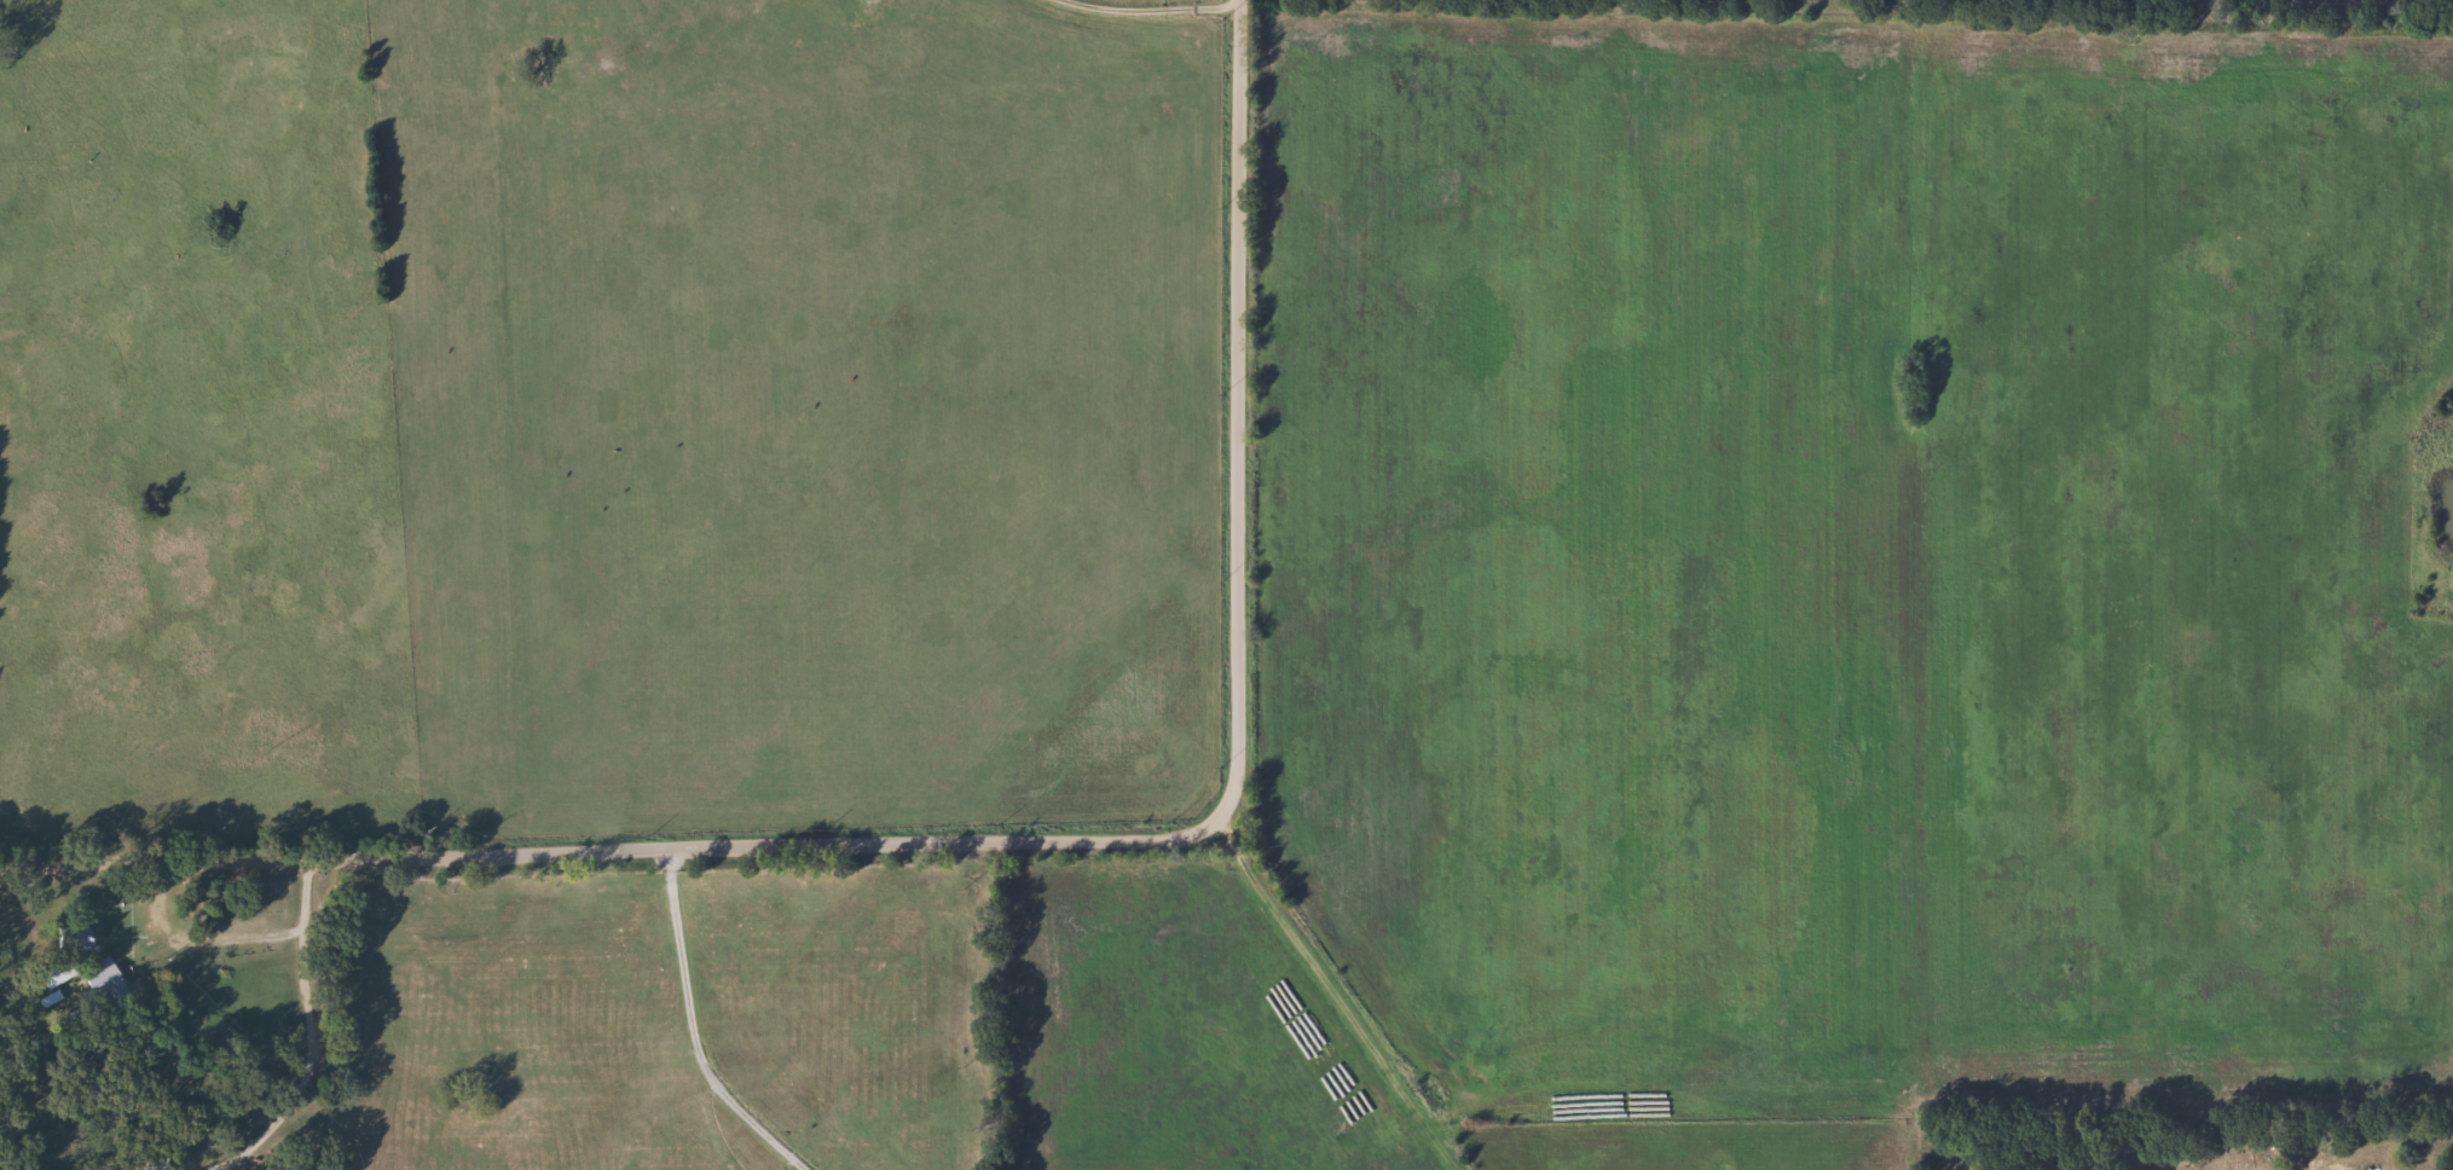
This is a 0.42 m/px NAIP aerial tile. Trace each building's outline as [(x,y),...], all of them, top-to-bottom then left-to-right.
[(97,951),(62,951),(62,939),(97,939),(97,951)] [(102,1010),(86,968),(118,956),(134,1000),(102,1010)] [(175,1158),(175,1169),(152,1169),(152,1158),(175,1158)]
